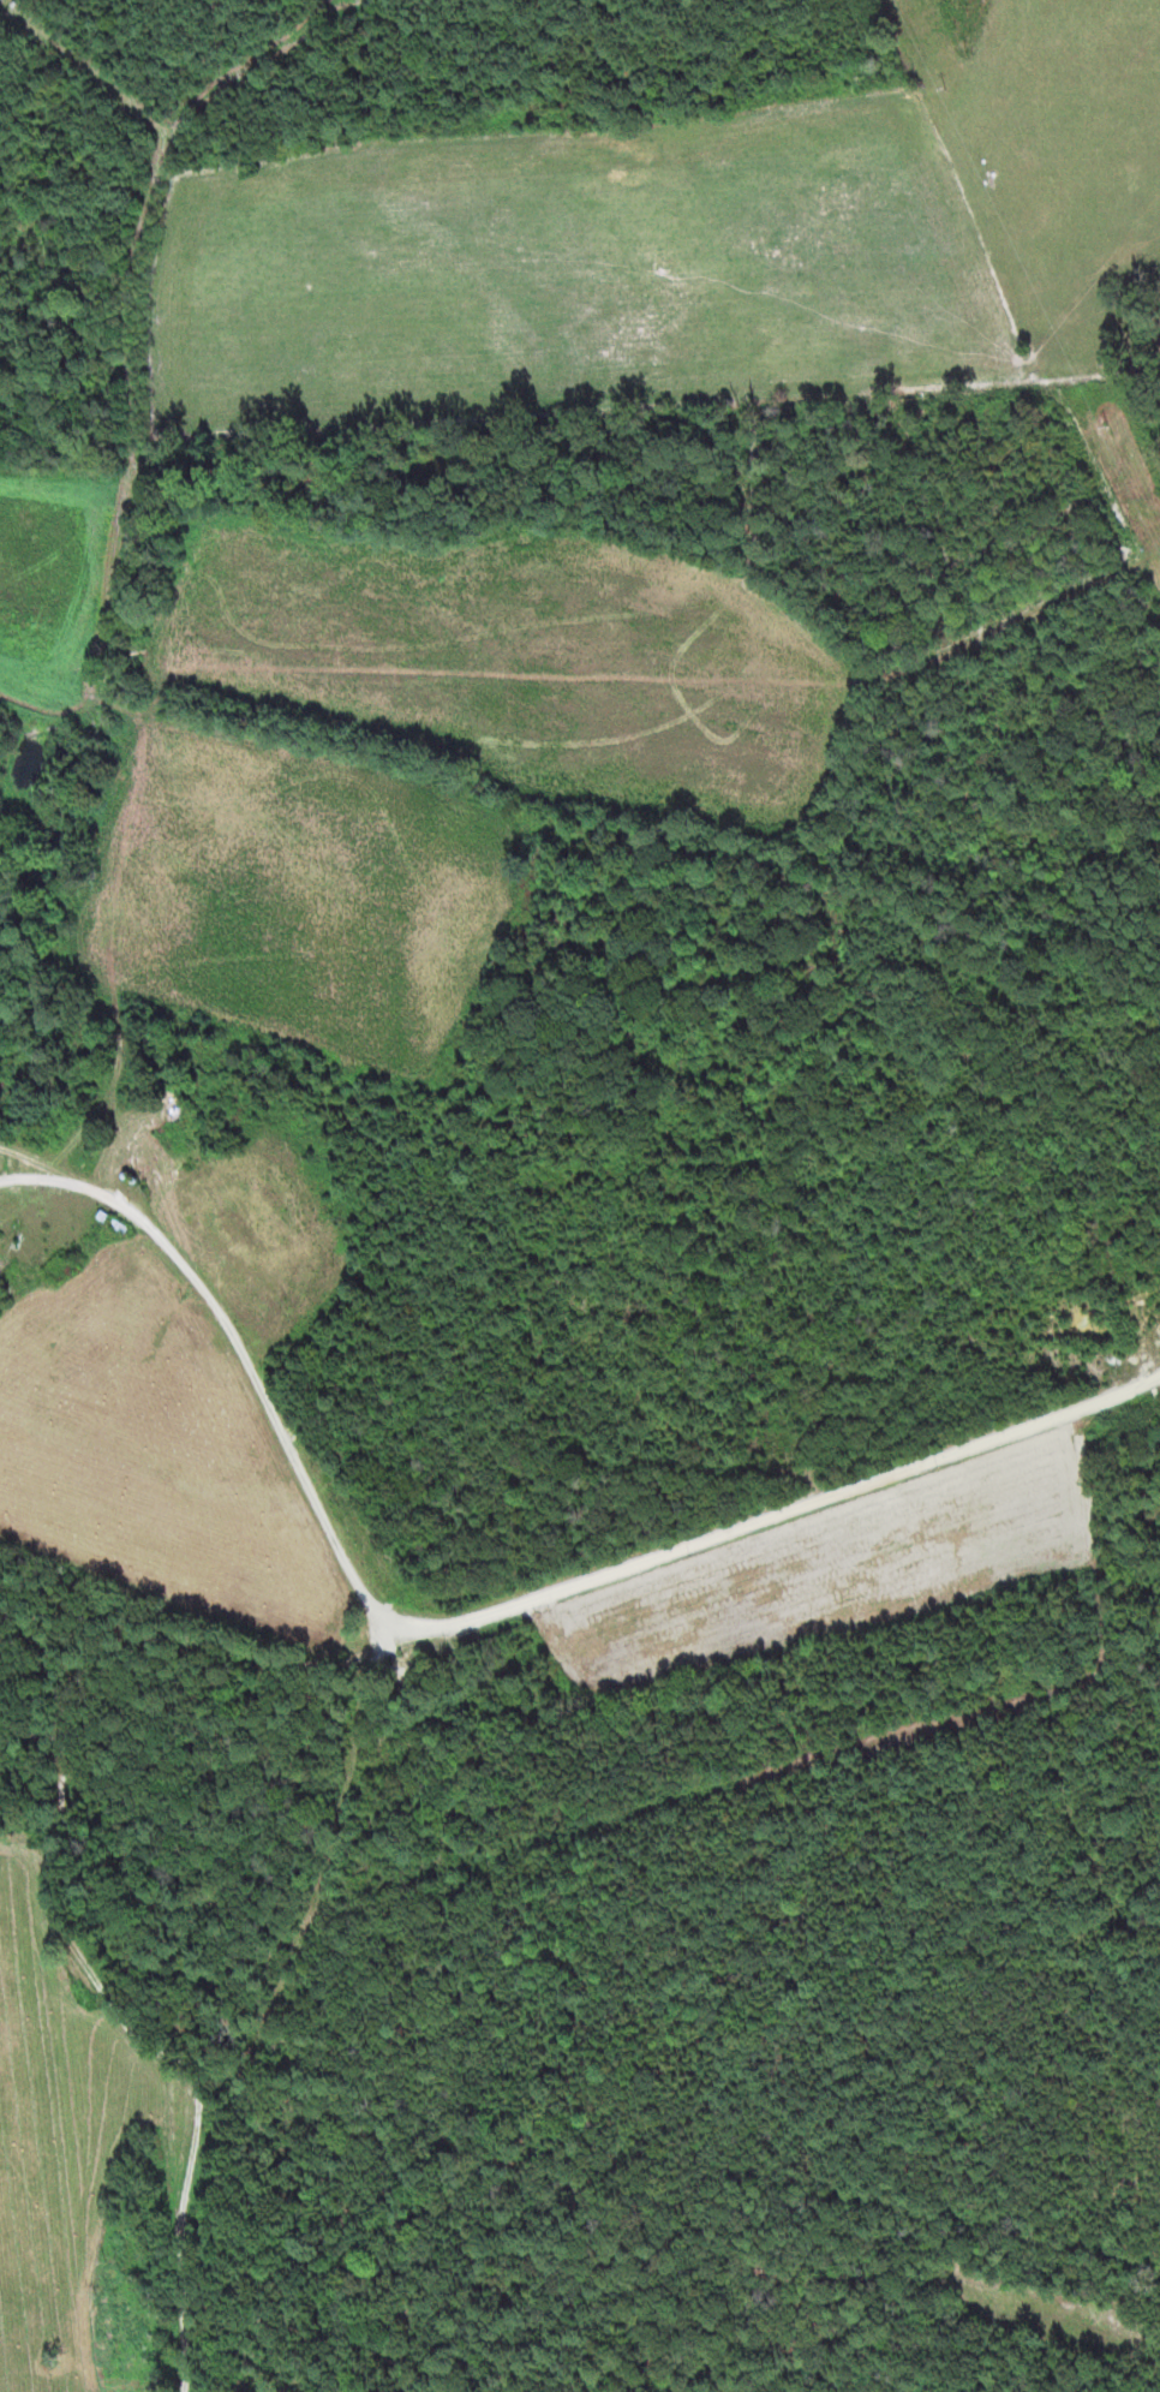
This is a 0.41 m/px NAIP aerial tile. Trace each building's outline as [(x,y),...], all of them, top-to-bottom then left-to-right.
[(110,1225),(130,1239),(136,1231),(116,1217),(110,1225)]
